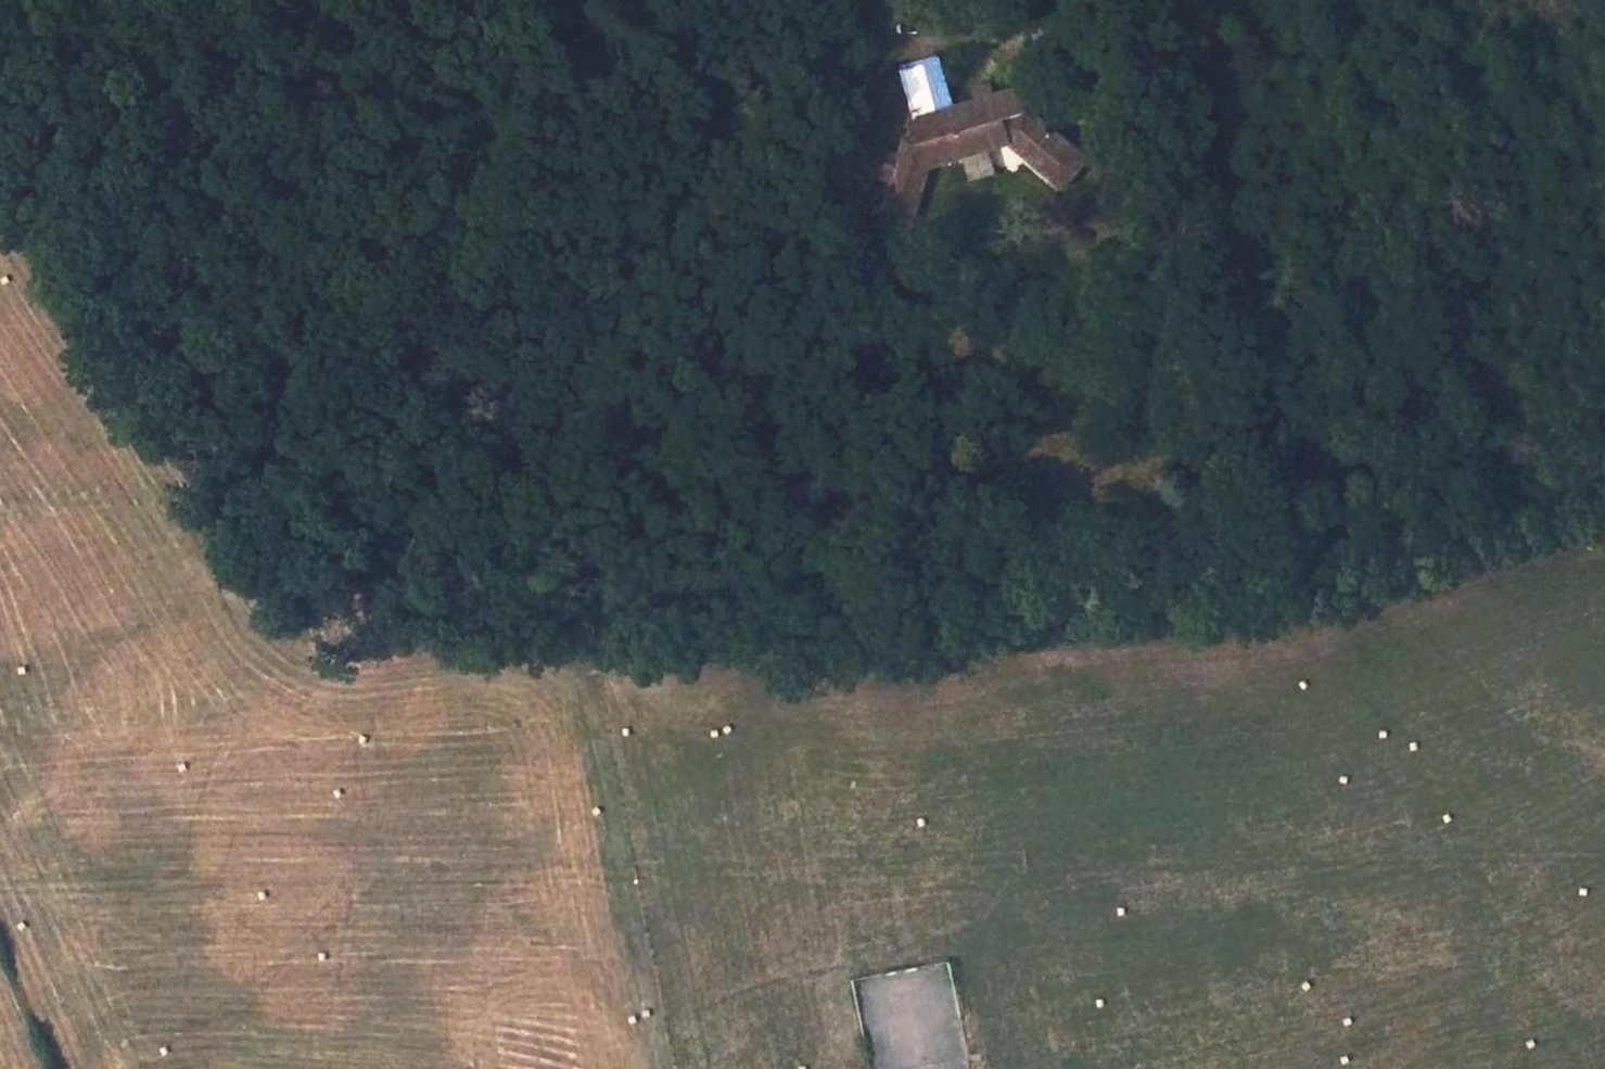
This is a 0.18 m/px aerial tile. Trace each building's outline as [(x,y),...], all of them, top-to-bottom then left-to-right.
[(940,52),(899,60),(916,131),(904,134),(884,214),(910,222),(926,161),(1012,141),(1060,188),(1085,159),(1030,105),(1020,108),(1017,90),(952,104),(940,52)]
